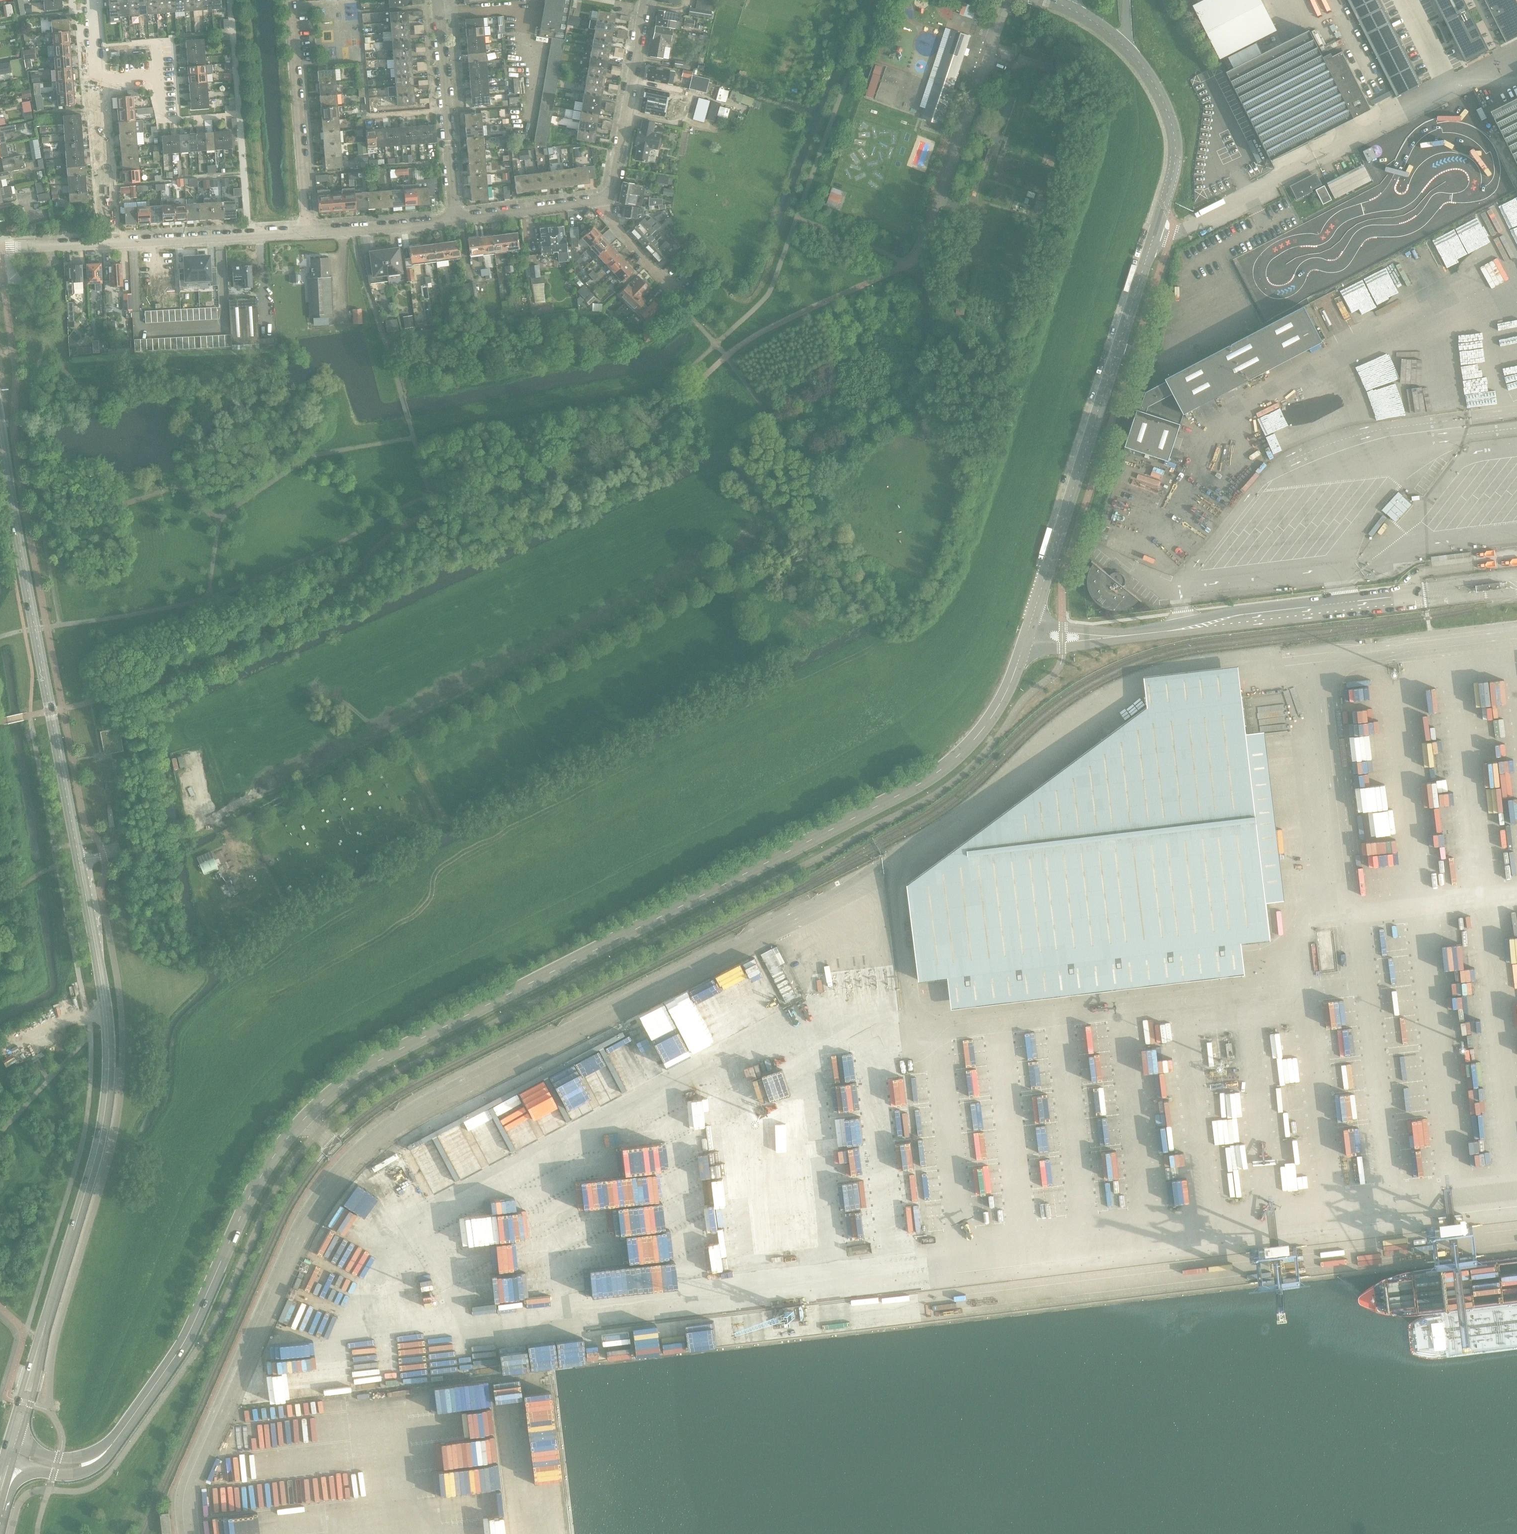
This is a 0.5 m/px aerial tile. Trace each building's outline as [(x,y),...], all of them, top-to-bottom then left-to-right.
[(63,9),(62,0),(44,2),(45,11),(63,9)] [(110,17),(111,22),(120,22),(120,16),(118,0),(109,0),(110,17)] [(128,0),(118,0),(120,16),(129,15),(128,0)] [(137,0),(128,0),(129,15),(138,15),(137,0)] [(146,0),(137,0),(138,15),(148,14),(146,0)] [(156,0),(146,0),(148,14),(157,13),(156,0)] [(165,0),(156,0),(157,13),(166,13),(165,0)] [(174,0),(165,0),(166,13),(175,12),(174,0)] [(184,0),(174,0),(175,12),(175,17),(185,16),(184,11),(184,0)] [(193,0),(184,0),(184,11),(193,10),(193,0)] [(202,0),(193,0),(193,10),(203,10),(202,0)] [(211,0),(202,0),(203,10),(212,9),(211,0)] [(221,0),(211,0),(212,9),(221,8),(221,0)] [(571,0),(545,0),(545,3),(547,3),(543,28),(540,27),(539,36),(552,38),(565,40),(571,0)] [(715,0),(704,0),(704,1),(701,0),(695,0),(693,10),(686,9),(685,15),(710,19),(715,0)] [(1193,6),(1219,58),(1220,60),(1221,59),(1277,31),(1261,0),(1205,0),(1193,6)] [(1422,84),(1380,0),(1348,0),(1396,97),(1422,84)] [(1447,25),(1443,28),(1446,35),(1451,33),(1466,62),(1489,50),(1463,0),(1434,0),(1447,25)] [(1500,29),(1506,41),(1516,36),(1516,2),(1516,0),(1486,0),(1500,29)] [(981,9),(964,3),(963,5),(961,13),(960,14),(977,20),(981,9)] [(613,24),(615,14),(592,10),(590,20),(613,24)] [(694,28),(695,21),(685,20),(685,18),(680,18),(681,14),(658,11),(656,26),(681,30),(681,26),(683,27),(684,26),(694,28)] [(408,21),(407,12),(390,13),(391,22),(408,21)] [(484,27),(483,18),(465,20),(466,28),(484,27)] [(570,18),(569,25),(579,27),(580,20),(570,18)] [(69,31),(68,19),(51,20),(52,32),(69,31)] [(613,24),(590,20),(589,29),(595,30),(612,33),(613,24)] [(408,30),(408,21),(391,22),(391,32),(408,30)] [(484,35),(484,27),(466,28),(466,37),(484,35)] [(670,42),(672,30),(655,27),(653,39),(670,42)] [(409,40),(409,35),(424,34),(424,29),(414,30),(408,30),(391,32),(392,41),(409,40)] [(610,42),(612,33),(595,30),(593,39),(610,42)] [(941,125),(970,36),(952,30),(923,119),(941,125)] [(70,42),(69,31),(52,32),(53,44),(70,42)] [(1371,109),(1342,52),(1332,57),(1331,54),(1323,58),(1310,32),(1228,74),(1271,160),(1371,109)] [(485,44),(484,35),(466,37),(467,45),(485,44)] [(564,46),(565,40),(552,38),(551,44),(564,46)] [(204,48),(204,39),(186,41),(186,49),(204,48)] [(609,51),(610,42),(593,39),(592,48),(609,51)] [(662,59),(665,47),(669,48),(670,42),(653,39),(650,57),(662,59)] [(410,49),(409,40),(392,41),(393,50),(410,49)] [(71,54),(70,42),(53,44),(54,56),(71,54)] [(486,52),(485,44),(467,45),(468,54),(486,52)] [(563,52),(564,46),(551,44),(550,50),(563,52)] [(205,56),(204,48),(186,49),(187,57),(205,56)] [(607,60),(609,51),(592,48),(590,57),(607,60)] [(35,49),(23,51),(24,58),(24,60),(31,59),(37,58),(35,49)] [(411,58),(410,49),(393,50),(394,59),(411,58)] [(562,58),(562,53),(563,52),(550,50),(549,56),(562,58)] [(486,61),(486,52),(468,54),(468,62),(486,61)] [(72,67),(71,54),(54,56),(55,69),(72,67)] [(206,64),(205,56),(187,57),(188,66),(206,64)] [(606,69),(607,60),(590,57),(589,66),(606,69)] [(411,67),(411,58),(394,59),(394,69),(411,67)] [(31,59),(24,60),(26,68),(32,67),(31,59)] [(690,69),(691,63),(675,60),(674,67),(690,69)] [(487,69),(486,61),(468,62),(469,71),(487,69)] [(560,70),(561,64),(548,62),(547,68),(560,70)] [(206,73),(206,64),(188,66),(188,75),(206,73)] [(604,78),(606,69),(589,66),(587,75),(604,78)] [(73,80),(72,67),(55,69),(56,81),(73,80)] [(412,76),(411,67),(394,69),(395,78),(412,76)] [(673,77),(674,71),(650,67),(649,73),(648,73),(647,78),(648,79),(648,80),(666,83),(668,76),(673,77)] [(559,76),(559,71),(560,70),(547,68),(546,74),(559,76)] [(488,78),(487,69),(469,71),(470,80),(488,78)] [(336,82),(335,70),(318,71),(319,84),(336,82)] [(207,82),(206,73),(188,75),(189,83),(207,82)] [(39,74),(31,76),(32,83),(33,83),(36,82),(40,82),(39,74)] [(558,82),(559,76),(546,74),(545,80),(558,82)] [(603,87),(604,78),(587,75),(586,85),(603,87)] [(692,75),(689,89),(706,93),(709,79),(698,77),(692,75)] [(413,86),(412,76),(395,78),(396,87),(413,86)] [(488,87),(488,78),(470,80),(470,88),(488,87)] [(74,92),(73,80),(56,81),(57,93),(74,92)] [(208,91),(207,82),(189,83),(190,92),(208,91)] [(337,95),(336,82),(319,84),(320,96),(337,95)] [(556,94),(556,89),(557,88),(544,85),(543,92),(556,94)] [(601,96),(603,87),(586,85),(584,93),(601,96)] [(413,86),(396,87),(390,88),(391,97),(396,96),(413,95),(413,86)] [(489,96),(488,87),(470,88),(471,97),(489,96)] [(643,97),(643,100),(645,101),(666,105),(668,93),(645,88),(643,97)] [(1034,89),(1031,101),(1042,104),(1044,98),(1047,99),(1049,93),(1034,89)] [(134,109),(133,96),(140,96),(139,90),(127,90),(128,96),(117,97),(118,110),(134,109)] [(208,100),(208,91),(190,92),(190,101),(208,100)] [(75,105),(74,92),(57,93),(51,94),(51,100),(58,99),(58,106),(66,106),(66,109),(74,109),(74,105),(75,105)] [(599,105),(601,96),(584,93),(583,102),(599,105)] [(338,107),(337,95),(320,96),(321,108),(338,107)] [(413,95),(396,96),(397,106),(414,104),(413,95)] [(490,105),(489,96),(471,97),(472,106),(490,105)] [(704,123),(710,101),(699,98),(693,120),(704,123)] [(1491,112),(1516,163),(1516,99),(1491,112)] [(22,101),(25,119),(33,118),(31,100),(22,101)] [(209,108),(208,100),(190,101),(191,110),(209,108)] [(642,104),(640,112),(663,117),(666,105),(645,101),(643,100),(642,104)] [(715,121),(719,104),(712,101),(707,119),(715,121)] [(598,115),(599,105),(583,102),(581,112),(598,115)] [(553,111),(553,107),(554,105),(541,103),(540,109),(553,111)] [(339,119),(338,107),(321,108),(322,121),(339,119)] [(135,121),(134,109),(118,110),(119,122),(135,121)] [(552,117),(553,111),(540,109),(539,115),(552,117)] [(596,124),(598,115),(581,112),(580,121),(596,124)] [(482,126),(481,113),(465,115),(466,127),(482,126)] [(82,123),(81,115),(63,116),(64,125),(82,123)] [(340,131),(339,119),(322,121),(323,133),(340,131)] [(142,120),(135,121),(119,122),(119,134),(136,133),(143,132),(142,120)] [(657,149),(659,134),(652,132),(654,123),(642,120),(641,130),(638,130),(636,140),(638,141),(637,146),(638,146),(635,160),(642,161),(644,162),(644,161),(647,162),(649,148),(657,149)] [(550,129),(551,123),(538,121),(537,127),(550,129)] [(595,133),(596,124),(580,121),(578,130),(595,133)] [(82,132),(82,123),(64,125),(64,133),(82,132)] [(4,134),(17,132),(16,125),(6,126),(0,127),(0,145),(6,144),(4,134)] [(428,143),(427,125),(418,126),(419,144),(428,143)] [(437,143),(436,134),(435,125),(427,125),(428,143),(437,143)] [(419,144),(418,126),(409,127),(410,145),(419,144)] [(483,138),(482,126),(466,127),(467,140),(483,138)] [(402,145),(400,127),(392,128),(393,146),(402,145)] [(410,145),(409,127),(400,127),(402,145),(410,145)] [(548,136),(550,129),(537,127),(536,134),(548,136)] [(393,146),(392,128),(383,129),(385,147),(393,146)] [(376,147),(375,129),(366,130),(367,148),(376,147)] [(385,147),(383,129),(375,129),(376,147),(385,147)] [(995,129),(991,141),(999,144),(1003,132),(995,129)] [(593,142),(595,133),(578,130),(576,139),(593,142)] [(223,149),(222,131),(213,132),(215,150),(223,149)] [(232,149),(231,131),(222,131),(223,149),(232,149)] [(341,144),(340,131),(323,133),(324,145),(341,144)] [(83,140),(82,132),(64,133),(65,142),(83,140)] [(215,150),(213,132),(204,133),(206,151),(215,150)] [(137,145),(136,133),(119,134),(120,146),(137,145)] [(197,151),(196,133),(188,134),(189,152),(197,151)] [(206,151),(204,133),(196,133),(197,151),(206,151)] [(189,152),(188,134),(179,135),(181,152),(189,152)] [(172,153),(170,135),(162,136),(163,154),(172,153)] [(181,152),(179,135),(170,135),(172,153),(181,152)] [(484,151),(483,138),(467,140),(467,152),(484,151)] [(546,148),(547,142),(535,139),(534,146),(546,148)] [(84,149),(83,140),(65,142),(66,150),(84,149)] [(342,156),(341,144),(324,145),(325,157),(342,156)] [(40,145),(31,147),(33,159),(42,157),(40,145)] [(138,157),(137,145),(120,146),(121,159),(138,157)] [(366,146),(358,147),(358,154),(362,154),(366,153),(366,146)] [(84,158),(84,149),(66,150),(66,159),(84,158)] [(485,163),(484,151),(467,152),(468,165),(485,163)] [(22,155),(2,159),(3,165),(23,161),(22,155)] [(342,168),(342,156),(325,157),(326,169),(342,168)] [(139,170),(138,157),(121,159),(122,171),(139,170)] [(85,166),(84,158),(66,159),(67,168),(85,166)] [(8,171),(26,168),(24,161),(23,161),(3,165),(4,172),(0,172),(0,188),(3,187),(1,179),(9,177),(8,171)] [(486,175),(485,163),(468,165),(469,177),(486,175)] [(1364,164),(1327,183),(1335,199),(1372,180),(1364,164)] [(216,173),(215,165),(207,166),(208,174),(216,173)] [(86,176),(85,166),(67,168),(68,177),(86,176)] [(590,183),(588,167),(574,168),(577,185),(590,183)] [(577,185),(574,168),(562,170),(564,187),(577,185)] [(140,182),(139,170),(122,171),(123,183),(140,182)] [(564,187),(562,170),(550,171),(552,188),(564,187)] [(552,188),(550,171),(538,173),(540,190),(552,188)] [(540,190),(538,173),(526,175),(529,192),(540,190)] [(658,174),(657,182),(673,185),(675,177),(658,174)] [(487,187),(486,175),(469,177),(470,189),(487,187)] [(529,192),(526,175),(514,176),(516,193),(529,192)] [(86,184),(86,176),(68,177),(68,186),(86,184)] [(1301,181),(1290,186),(1297,200),(1312,192),(1312,190),(1322,185),(1318,177),(1303,185),(1301,181)] [(197,186),(197,181),(197,178),(189,179),(189,184),(189,187),(197,186)] [(44,192),(42,182),(35,183),(37,193),(44,192)] [(643,196),(645,189),(642,188),(642,186),(623,182),(621,193),(643,196)] [(87,193),(86,184),(68,186),(69,194),(87,193)] [(406,206),(405,189),(404,189),(403,184),(396,185),(396,190),(392,190),(393,207),(406,206)] [(12,194),(10,186),(3,187),(0,188),(0,203),(13,201),(12,194)] [(1332,200),(1325,186),(1316,190),(1323,204),(1332,200)] [(430,204),(428,187),(416,188),(418,205),(430,204)] [(489,203),(487,187),(470,189),(471,201),(480,200),(481,204),(489,203)] [(356,210),(355,193),(354,188),(342,189),(342,194),(344,211),(356,210)] [(418,205),(416,188),(405,189),(406,206),(418,205)] [(833,188),(831,192),(842,196),(844,192),(833,188)] [(329,189),(317,189),(319,213),(331,212),(330,195),(329,189)] [(672,197),(673,191),(673,190),(664,189),(663,196),(672,197)] [(393,207),(392,190),(380,191),(381,208),(393,207)] [(381,208),(380,191),(367,192),(369,209),(381,208)] [(369,209),(367,192),(355,193),(356,210),(369,209)] [(50,200),(49,193),(37,195),(39,202),(50,200)] [(88,201),(87,193),(69,194),(70,202),(88,201)] [(641,207),(643,196),(621,193),(619,203),(641,207)] [(344,211),(342,194),(330,195),(331,212),(344,211)] [(1045,203),(1047,197),(1039,194),(1037,200),(1045,203)] [(175,222),(174,205),(173,198),(167,199),(167,205),(161,206),(163,222),(175,222)] [(211,220),(210,203),(210,198),(204,198),(204,203),(198,203),(199,220),(211,220)] [(828,200),(827,204),(838,208),(839,204),(828,200)] [(236,218),(235,201),(223,202),(224,219),(236,218)] [(224,219),(223,202),(210,203),(211,220),(224,219)] [(199,220),(198,203),(186,204),(187,221),(199,220)] [(187,221),(186,204),(174,205),(175,222),(187,221)] [(150,223),(149,206),(137,207),(138,224),(150,223)] [(163,222),(161,206),(149,206),(150,223),(163,222)] [(643,216),(644,209),(625,206),(624,217),(638,219),(643,216)] [(138,224),(137,207),(125,208),(126,225),(138,224)] [(638,240),(652,227),(651,226),(656,222),(651,218),(647,222),(644,218),(630,232),(638,240)] [(651,235),(660,227),(657,223),(652,227),(638,240),(645,247),(654,239),(651,235)] [(567,247),(566,236),(564,236),(563,226),(552,227),(552,228),(540,229),(542,242),(540,242),(541,255),(553,254),(553,252),(558,252),(559,262),(573,260),(572,247),(567,247)] [(590,247),(602,236),(593,227),(588,232),(585,230),(581,234),(583,237),(582,238),(590,247)] [(674,236),(680,230),(677,227),(671,232),(674,236)] [(519,251),(517,233),(504,234),(507,252),(519,251)] [(507,252),(504,234),(492,236),(495,254),(507,252)] [(681,244),(687,239),(684,235),(678,240),(681,244)] [(495,254),(492,236),(480,238),(483,256),(495,254)] [(598,256),(610,245),(602,236),(590,247),(598,256)] [(653,255),(666,242),(661,237),(657,241),(654,239),(645,247),(653,255)] [(483,256),(480,238),(468,239),(470,257),(478,256),(478,262),(483,262),(483,256)] [(461,259),(458,241),(446,242),(448,260),(461,259)] [(448,260),(446,242),(434,244),(436,262),(448,260)] [(668,253),(666,251),(671,247),(666,242),(653,255),(659,262),(668,253)] [(436,262),(434,244),(422,245),(425,264),(436,262)] [(425,264),(422,245),(409,247),(412,265),(425,264)] [(606,264),(618,253),(610,245),(598,256),(606,264)] [(401,272),(398,251),(398,249),(385,250),(388,274),(401,272)] [(389,281),(388,274),(385,250),(370,252),(371,255),(365,256),(367,274),(368,274),(369,284),(389,281)] [(614,273),(626,262),(618,253),(606,264),(614,273)] [(185,273),(179,273),(180,287),(187,287),(187,285),(198,284),(197,256),(196,256),(184,257),(185,269),(185,273)] [(198,256),(197,256),(198,284),(210,283),(210,286),(217,286),(216,272),(210,272),(210,267),(209,256),(198,256)] [(333,316),(331,276),(329,276),(328,258),(311,259),(311,274),(307,274),(310,318),(333,316)] [(122,286),(121,264),(119,264),(119,263),(117,262),(114,262),(114,264),(110,264),(110,267),(109,267),(110,287),(122,286)] [(622,282),(634,271),(626,262),(614,273),(622,282)] [(101,282),(100,264),(95,264),(94,263),(89,263),(89,265),(87,265),(88,283),(95,283),(96,291),(101,291),(101,282)] [(69,281),(66,281),(67,290),(68,290),(68,296),(73,295),(74,294),(74,290),(83,289),(83,281),(82,265),(68,266),(69,281)] [(540,276),(539,265),(526,267),(527,278),(531,278),(531,284),(545,283),(544,276),(540,276)] [(252,287),(251,266),(233,267),(234,288),(252,287)] [(412,269),(407,270),(408,281),(410,281),(411,291),(417,291),(416,280),(414,281),(412,269)] [(645,301),(641,297),(650,288),(638,276),(631,283),(633,285),(631,288),(628,285),(619,295),(636,311),(636,310),(644,303),(645,301)] [(469,283),(471,299),(478,298),(476,282),(469,283)] [(423,285),(421,285),(423,301),(429,300),(428,288),(427,286),(423,286),(423,285)] [(591,293),(584,286),(577,292),(584,300),(591,293)] [(132,293),(124,293),(124,309),(133,309),(132,293)] [(591,294),(584,300),(589,304),(596,298),(591,294)] [(259,343),(257,299),(229,300),(231,345),(259,343)] [(423,322),(414,323),(415,328),(433,325),(429,300),(423,301),(426,320),(423,320),(423,322)] [(505,301),(507,313),(514,312),(512,300),(505,301)] [(661,307),(654,301),(648,307),(644,303),(636,310),(647,321),(661,307)] [(593,310),(602,311),(603,304),(594,302),(593,310)] [(1166,379),(1167,381),(1146,392),(1140,410),(1137,409),(1125,446),(1169,461),(1170,457),(1169,456),(1178,428),(1180,428),(1181,424),(1174,422),(1180,405),(1184,414),(1323,342),(1304,306),(1232,344),(1231,346),(1229,345),(1166,379)] [(446,327),(458,325),(455,308),(449,309),(450,315),(444,316),(445,320),(446,320),(446,326),(446,327)] [(361,310),(353,310),(353,323),(362,323),(361,310)] [(412,316),(403,317),(405,328),(414,327),(412,316)] [(114,320),(107,320),(108,334),(115,334),(114,320)] [(398,320),(387,320),(387,331),(398,330),(398,320)] [(73,330),(68,336),(72,340),(78,334),(73,330)] [(1375,361),(1319,383),(1329,406),(1340,406),(1347,425),(1354,425),(1354,424),(1351,417),(1351,414),(1354,413),(1352,408),(1355,407),(1354,397),(1361,395),(1366,395),(1372,392),(1373,402),(1366,402),(1359,405),(1375,404),(1371,406),(1371,413),(1380,412),(1381,412),(1382,412),(1392,408),(1392,406),(1375,361)] [(1138,483),(1114,557),(1154,570),(1178,496),(1182,497),(1187,481),(1140,466),(1137,477),(1162,485),(1160,491),(1138,483)] [(1110,528),(1101,524),(1098,531),(1108,534),(1110,528)] [(1095,564),(1096,565),(1094,567),(1093,569),(1092,572),(1091,574),(1091,577),(1090,577),(1090,580),(1090,583),(1091,585),(1091,588),(1092,590),(1092,591),(1091,591),(1092,591),(1093,594),(1095,596),(1096,598),(1098,600),(1100,602),(1103,604),(1105,605),(1107,606),(1110,607),(1112,607),(1112,608),(1113,608),(1113,607),(1116,608),(1118,608),(1121,607),(1123,607),(1126,606),(1127,606),(1129,605),(1131,603),(1134,602),(1135,600),(1137,598),(1138,598),(1124,586),(1125,585),(1125,584),(1126,582),(1126,581),(1126,579),(1125,578),(1124,576),(1123,575),(1122,574),(1121,573),(1120,573),(1118,572),(1117,572),(1115,572),(1114,573),(1112,573),(1111,574),(1110,575),(1096,564),(1095,564)] [(1500,583),(1476,586),(1476,592),(1489,590),(1489,587),(1492,587),(1492,590),(1500,589),(1500,583)] [(1149,714),(909,874),(918,980),(949,977),(952,1005),(1135,988),(1144,982),(1170,979),(1168,981),(1245,974),(1242,942),(1271,939),(1267,901),(1283,899),(1267,730),(1246,732),(1240,666),(1145,675),(1149,714)] [(214,858),(200,864),(204,873),(218,867),(214,858)] [(772,949),(761,955),(785,1003),(797,997),(772,949)] [(717,1092),(726,1114),(786,1090),(782,1081),(776,1083),(770,1070),(754,1076),(752,1071),(738,1076),(741,1083),(717,1092)] [(684,1107),(658,1117),(668,1145),(649,1152),(654,1166),(659,1164),(661,1171),(686,1162),(682,1152),(689,1149),(692,1157),(708,1151),(700,1127),(693,1130),(684,1107)] [(459,1124),(408,1141),(415,1161),(442,1152),(444,1159),(451,1157),(459,1181),(482,1174),(471,1143),(459,1147),(460,1151),(458,1152),(460,1158),(469,1155),(470,1159),(460,1162),(456,1151),(459,1150),(455,1139),(464,1136),(459,1124)] [(589,1152),(533,1176),(545,1203),(532,1208),(543,1233),(545,1232),(556,1259),(564,1279),(631,1249),(589,1152)] [(711,1214),(665,1233),(685,1281),(702,1274),(691,1249),(721,1236),(711,1214)] [(436,1288),(458,1279),(448,1256),(425,1266),(428,1272),(405,1282),(410,1295),(434,1285),(436,1288)] [(563,1341),(538,1343),(541,1368),(565,1365),(563,1341)] [(258,1402),(266,1381),(254,1376),(246,1398),(258,1402)] [(308,1408),(310,1432),(359,1428),(357,1404),(308,1408)] [(262,1445),(239,1446),(240,1468),(263,1467),(262,1445)] [(212,1503),(215,1531),(217,1533),(267,1533),(269,1531),(267,1519),(276,1518),(275,1513),(268,1514),(266,1510),(257,1506),(251,1509),(246,1519),(240,1516),(239,1504),(254,1498),(212,1503)] [(169,1512),(159,1514),(162,1533),(171,1533),(169,1512)] [(365,1527),(358,1528),(358,1526),(350,1527),(350,1522),(339,1523),(338,1515),(324,1516),(325,1533),(365,1533),(365,1527)]
